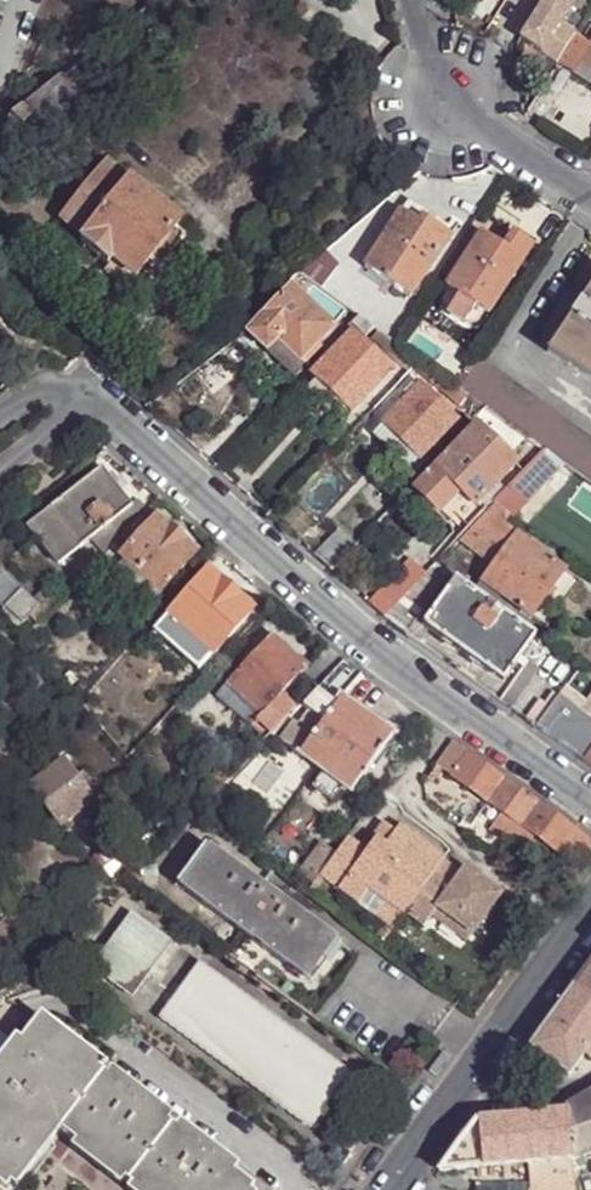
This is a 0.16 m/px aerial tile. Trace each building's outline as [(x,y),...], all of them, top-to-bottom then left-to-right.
[(575,35),(560,26),(577,0),(546,0),(520,41),(557,64),(574,36),(575,35)] [(574,36),(557,64),(575,75),(582,65),(590,71),(590,46),(584,43),(574,36)] [(575,75),(590,85),(590,71),(582,65),(575,75)] [(60,80),(26,107),(35,115),(56,132),(66,139),(92,106),(60,80)] [(26,107),(13,117),(21,121),(26,126),(27,124),(35,115),(26,107)] [(48,141),(56,132),(35,115),(27,124),(48,141)] [(0,127),(0,138),(4,141),(21,121),(13,117),(0,127)] [(150,262),(175,231),(180,224),(108,167),(62,224),(84,242),(81,246),(104,265),(108,260),(132,279),(134,280),(150,262)] [(403,207),(422,219),(441,231),(445,224),(407,201),(403,207)] [(419,225),(422,219),(403,207),(399,213),(419,225)] [(441,231),(422,219),(419,225),(399,213),(364,269),(409,299),(449,236),(441,231)] [(445,224),(441,231),(449,236),(453,230),(445,224)] [(183,238),(175,231),(150,262),(155,266),(169,264),(183,247),(181,245),(184,242),(183,238)] [(445,287),(480,310),(488,315),(532,245),(511,232),(507,239),(502,247),(489,239),(480,232),(445,287)] [(121,293),(132,279),(108,260),(104,265),(91,281),(100,288),(105,281),(121,293)] [(322,260),(305,283),(320,292),(336,270),(322,260)] [(547,353),(590,383),(590,285),(547,353)] [(466,332),(480,310),(445,287),(430,309),(466,332)] [(346,311),(322,294),(310,307),(291,289),(249,334),(268,352),(278,341),(301,363),(317,346),(338,323),(336,321),(346,311)] [(358,320),(346,311),(336,321),(338,323),(348,331),(351,328),(358,320)] [(375,331),(358,320),(351,328),(364,341),(375,331)] [(311,375),(315,380),(347,409),(352,414),(393,372),(352,334),(311,375)] [(394,345),(378,334),(370,341),(405,373),(410,369),(417,361),(394,345)] [(291,374),(301,363),(278,341),(268,352),(291,374)] [(320,349),(317,346),(301,363),(291,374),(296,379),(302,373),(300,371),(320,349)] [(459,390),(468,397),(485,409),(509,426),(530,441),(544,451),(590,483),(590,439),(478,360),(459,390)] [(439,376),(417,361),(410,369),(433,385),(439,376)] [(459,390),(439,376),(433,385),(460,405),(468,397),(459,390)] [(347,409),(315,380),(305,391),(336,420),(347,409)] [(420,385),(382,424),(419,459),(457,421),(420,385)] [(419,459),(382,424),(372,434),(408,471),(419,459)] [(476,428),(414,491),(448,524),(456,543),(483,515),(473,506),(497,483),(515,465),(476,428)] [(531,470),(528,467),(523,473),(507,489),(520,502),(541,480),(531,470)] [(89,541),(130,507),(99,469),(26,528),(58,566),(89,541)] [(473,506),(483,515),(493,504),(505,491),(497,483),(473,506)] [(505,491),(493,504),(497,507),(508,515),(520,502),(507,489),(505,491)] [(89,541),(104,556),(141,517),(130,507),(89,541)] [(508,515),(497,507),(461,545),(490,566),(479,581),(495,592),(532,618),(565,572),(503,528),(513,518),(508,515)] [(104,556),(96,565),(105,573),(119,558),(156,516),(148,510),(141,517),(104,556)] [(156,516),(119,558),(156,590),(161,594),(197,553),(156,516)] [(330,570),(353,546),(337,531),(313,556),(330,570)] [(156,590),(119,558),(105,573),(142,606),(148,599),(156,590)] [(216,560),(206,570),(235,595),(245,585),(216,560)] [(408,592),(425,575),(412,563),(370,606),(384,618),(408,592)] [(449,577),(434,566),(425,575),(408,592),(425,609),(449,577)] [(235,595),(206,570),(152,632),(199,673),(252,611),(235,595)] [(4,610),(6,609),(21,592),(0,572),(0,606),(4,610)] [(579,582),(565,572),(532,618),(546,629),(579,582)] [(487,604),(454,581),(422,625),(503,682),(516,663),(520,658),(534,637),(487,604)] [(39,608),(47,616),(59,604),(45,590),(33,603),(39,608)] [(152,604),(161,594),(156,590),(148,599),(152,604)] [(21,592),(6,609),(23,625),(39,608),(33,603),(21,592)] [(425,609),(408,592),(384,618),(406,635),(425,609)] [(495,592),(487,604),(534,637),(538,640),(546,629),(532,618),(495,592)] [(23,625),(31,633),(47,616),(39,608),(23,625)] [(269,636),(226,686),(262,718),(283,695),(303,672),(306,668),(269,636)] [(341,662),(325,647),(306,668),(303,672),(319,685),(341,662)] [(526,662),(520,658),(516,663),(523,667),(526,662)] [(361,676),(341,662),(319,685),(315,690),(317,691),(335,704),(361,676)] [(499,701),(511,710),(539,671),(526,662),(523,667),(499,701)] [(262,718),(226,686),(216,698),(252,731),(260,721),(262,718)] [(73,695),(81,704),(88,695),(82,687),(73,695)] [(566,690),(560,699),(585,716),(590,707),(566,690)] [(356,719),(335,704),(317,691),(301,708),(307,712),(297,726),(292,723),(278,741),(324,774),(313,790),(332,804),(339,793),(344,788),(350,793),(391,739),(359,715),(356,719)] [(81,704),(89,713),(96,704),(88,695),(81,704)] [(275,734),(299,708),(288,699),(283,695),(262,718),(260,721),(275,734)] [(558,697),(536,727),(590,767),(590,707),(585,716),(560,699),(558,697)] [(103,730),(105,732),(113,725),(96,704),(89,713),(103,730)] [(468,754),(453,742),(436,765),(453,776),(468,754)] [(503,778),(468,754),(453,776),(488,801),(503,778)] [(79,780),(64,761),(29,787),(59,826),(94,799),(79,780)] [(87,773),(79,780),(94,799),(102,793),(87,773)] [(538,803),(503,778),(488,801),(505,813),(522,826),(538,803)] [(201,813),(214,799),(202,788),(190,802),(201,813)] [(575,829),(538,803),(522,826),(537,837),(558,852),(575,829)] [(537,837),(522,826),(505,813),(490,833),(523,857),(537,837)] [(376,838),(378,840),(388,847),(399,831),(388,823),(376,838)] [(368,853),(347,838),(336,854),(321,876),(359,904),(371,888),(405,914),(435,874),(444,861),(446,858),(402,827),(399,831),(388,847),(378,840),(368,853)] [(150,836),(160,850),(169,843),(160,829),(150,836)] [(575,829),(558,852),(582,870),(590,858),(590,842),(575,829)] [(136,847),(146,861),(160,850),(150,836),(136,847)] [(321,876),(336,854),(322,843),(299,875),(314,885),(321,876)] [(176,886),(185,891),(213,852),(204,846),(176,886)] [(213,852),(185,891),(304,978),(332,938),(213,852)] [(444,861),(435,874),(453,886),(461,875),(444,861)] [(435,874),(405,914),(424,928),(432,917),(438,910),(472,936),(503,896),(466,868),(461,875),(453,886),(435,874)] [(359,904),(394,929),(405,914),(371,888),(359,904)] [(73,922),(78,928),(83,933),(97,920),(92,914),(87,909),(73,922)] [(466,944),(472,936),(438,910),(432,917),(466,944)] [(167,945),(129,917),(92,971),(130,997),(167,945)] [(340,943),(332,938),(304,978),(312,983),(340,943)] [(575,985),(590,996),(590,964),(575,985)] [(348,1072),(198,965),(159,1019),(310,1127),(348,1072)] [(35,993),(59,984),(47,975),(30,983),(35,993)] [(530,1048),(569,1076),(588,1051),(590,1055),(590,996),(575,985),(530,1048)] [(288,986),(281,995),(290,1002),(297,993),(288,986)] [(18,1047),(23,1051),(42,1025),(11,999),(0,1004),(0,1071),(18,1047)] [(16,1189),(60,1130),(139,1189),(252,1189),(254,1186),(203,1147),(178,1128),(172,1123),(146,1104),(42,1025),(23,1051),(18,1047),(0,1071),(0,1177),(16,1189)] [(568,1104),(565,1109),(571,1160),(590,1153),(590,1090),(568,1104)] [(150,1098),(146,1104),(172,1123),(175,1118),(150,1098)] [(571,1160),(565,1109),(561,1111),(476,1120),(438,1172),(547,1162),(571,1160)] [(182,1123),(178,1128),(203,1147),(207,1143),(182,1123)] [(350,1154),(361,1139),(353,1134),(343,1149),(350,1154)] [(571,1160),(547,1162),(550,1189),(575,1189),(571,1160)]
